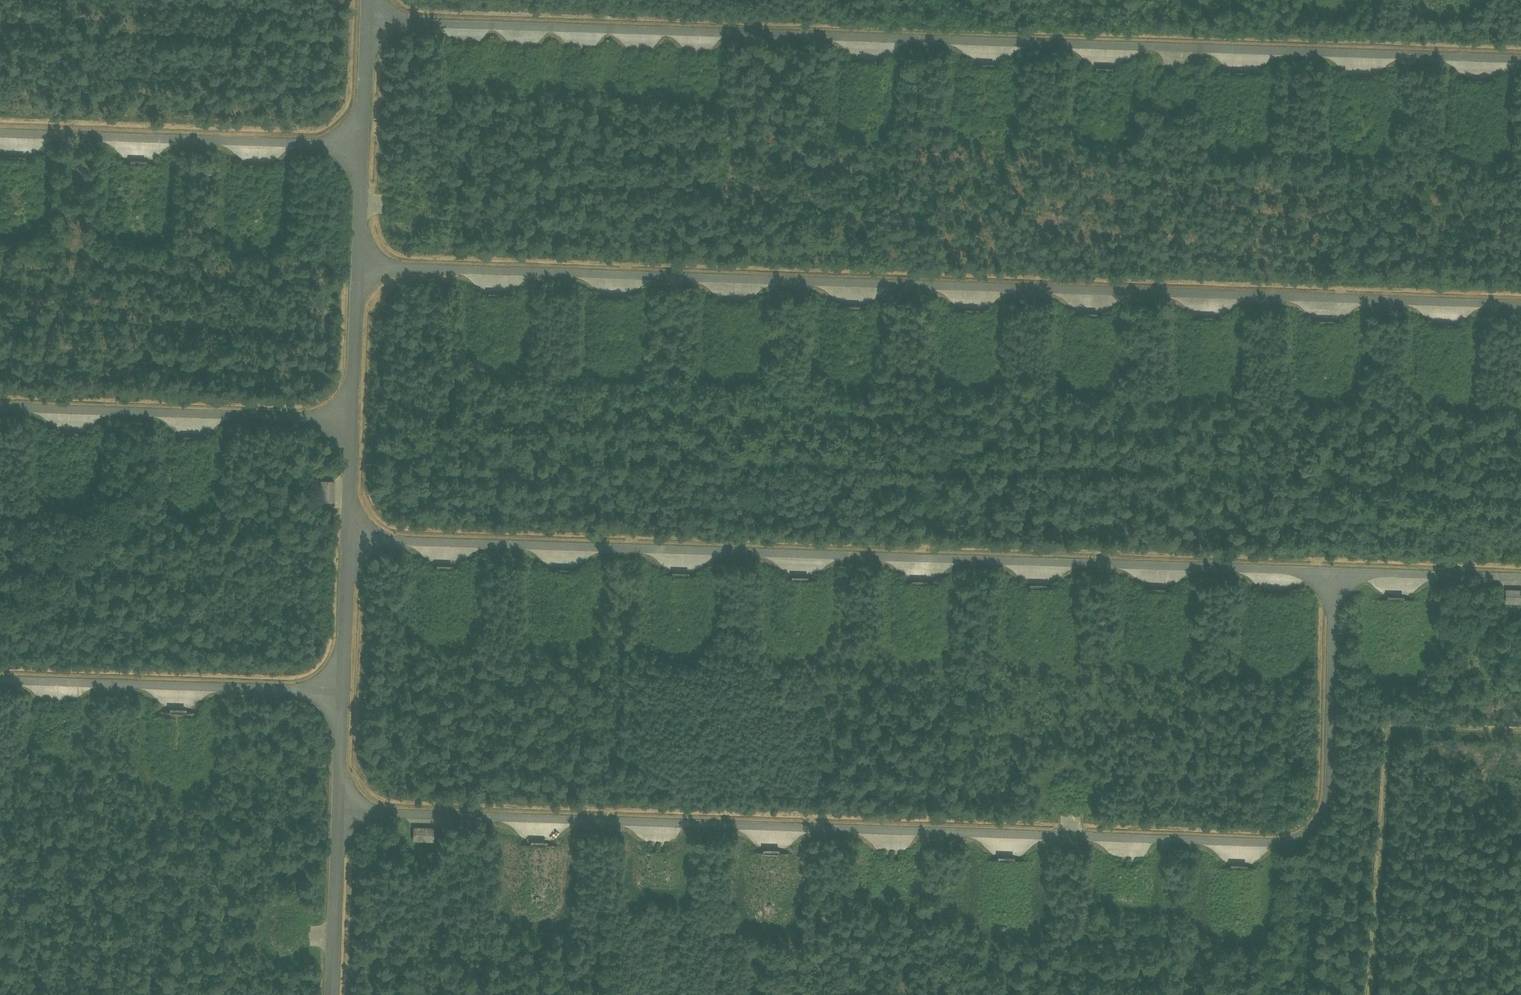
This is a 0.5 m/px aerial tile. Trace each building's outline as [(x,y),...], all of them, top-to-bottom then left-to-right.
[(332,481),(317,481),(317,502),(332,502),(332,481)] [(1520,607),(1520,593),(1506,593),(1506,607),(1520,607)] [(427,840),(428,828),(410,827),(409,839),(427,840)]
